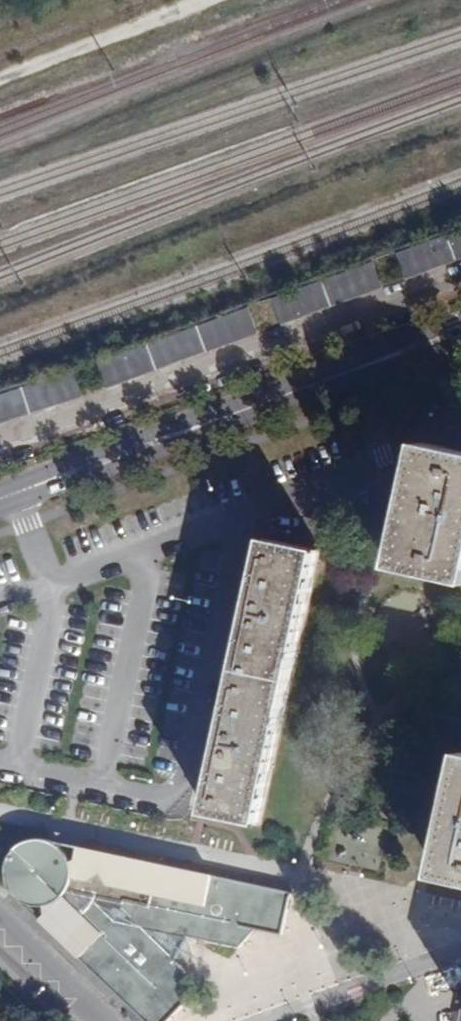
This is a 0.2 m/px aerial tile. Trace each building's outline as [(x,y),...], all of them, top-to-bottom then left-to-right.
[(407,279),(460,259),(460,230),(397,254),(407,279)] [(257,333),(248,308),(97,363),(106,388),(257,333)] [(82,396),(74,371),(0,395),(0,423),(82,396)] [(440,379),(450,408),(460,404),(460,372),(440,379)] [(460,580),(460,451),(423,443),(396,566),(460,580)] [(320,551),(266,539),(208,812),(261,823),(320,551)] [(439,875),(460,880),(460,774),(439,875)] [(94,972),(94,970),(101,964),(121,983),(114,991),(146,1020),(168,1020),(188,999),(184,996),(186,992),(187,986),(188,981),(187,976),(185,971),(179,964),(176,959),(190,938),(238,948),(254,929),(262,920),(283,926),(291,892),(78,847),(75,859),(70,861),(64,852),(60,848),(52,842),(42,840),(30,840),(19,845),(14,848),(8,856),(6,861),(5,866),(5,876),(6,883),(9,888),(15,897),(21,900),(25,903),(30,904),(42,906),(43,915),(39,919),(94,972)] [(262,920),(254,929),(281,935),(283,926),(262,920)] [(101,964),(94,972),(114,991),(121,983),(101,964)]
